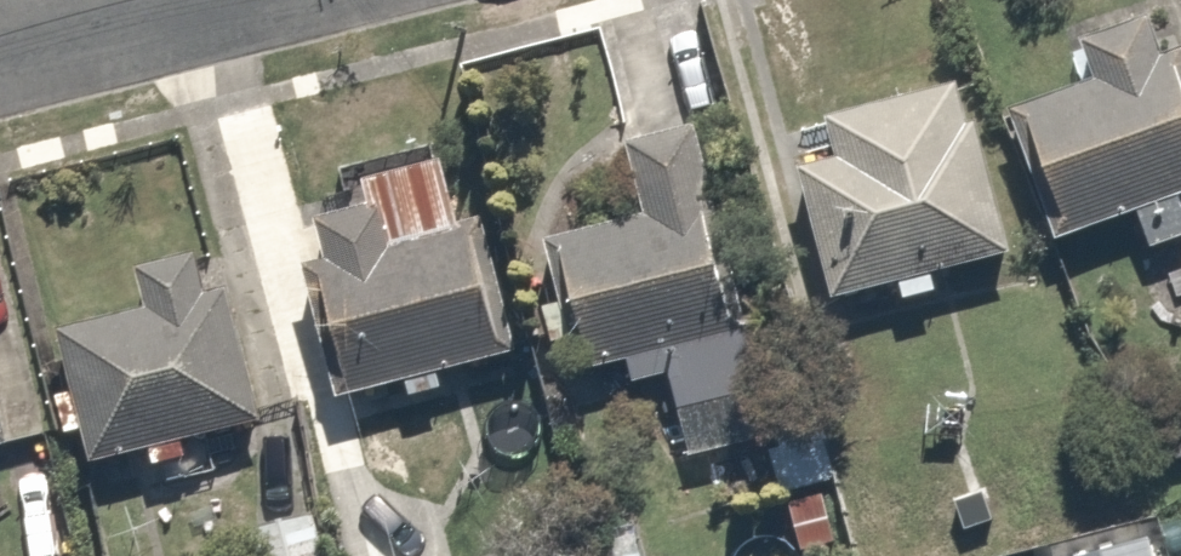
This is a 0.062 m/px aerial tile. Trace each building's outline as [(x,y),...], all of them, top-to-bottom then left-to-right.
[(1012,114),(1066,256),(1180,213),(1180,33),(1172,10),(1086,43),(1100,81),(1012,114)] [(1018,271),(974,83),(822,119),(834,168),(807,175),(840,313),(1018,271)] [(651,217),(544,253),(590,385),(629,371),(756,327),(773,322),(706,130),(630,156),(651,217)] [(334,259),(307,267),(347,403),(405,386),(412,409),(450,398),(443,375),(520,353),(485,233),(407,256),(391,199),(322,219),(334,259)] [(149,450),(154,473),(192,465),(186,442),(265,423),(226,257),(153,274),(162,312),(72,333),(86,395),(59,401),(70,449),(97,443),(102,461),(149,450)] [(756,327),(629,371),(644,417),(674,406),(691,456),(774,427),(789,422),(756,327)] [(15,457),(0,396),(0,461),(15,457)] [(838,428),(774,427),(773,496),(837,497),(838,428)] [(245,528),(254,555),(331,555),(315,506),(245,528)] [(1072,555),(1159,555),(1150,530),(1072,555)]
